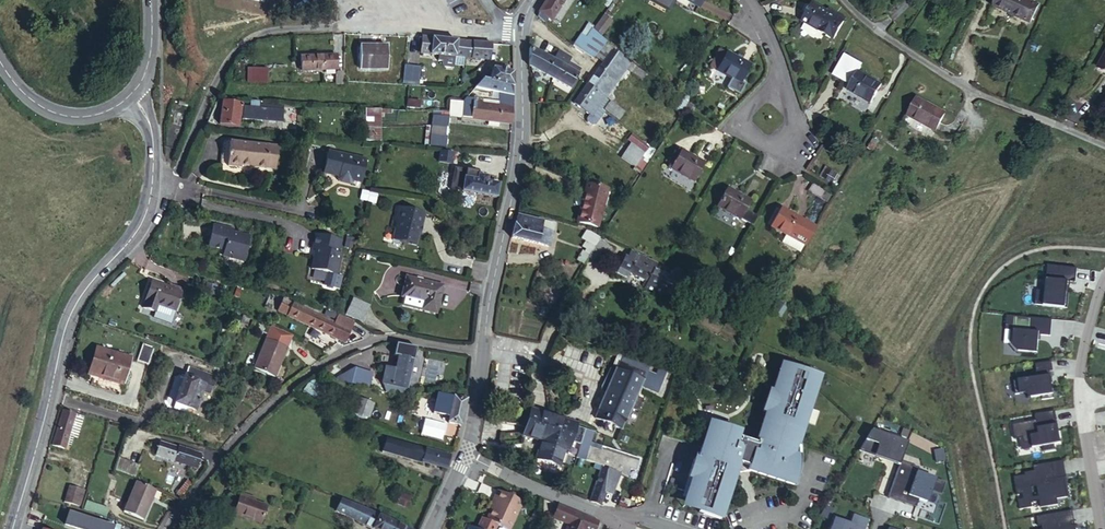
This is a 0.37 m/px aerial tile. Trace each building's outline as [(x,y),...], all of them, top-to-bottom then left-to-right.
[(538,13),(552,21),(566,0),(547,0),(538,13)] [(668,11),(674,0),(647,0),(668,11)] [(684,0),(683,0),(681,4),(682,9),(692,14),(697,7),(684,0)] [(697,7),(700,8),(704,0),(684,0),(697,7)] [(1039,6),(1028,1),(1026,0),(997,0),(994,7),(1030,24),(1039,6)] [(813,4),(802,22),(825,35),(836,17),(813,4)] [(606,14),(593,28),(601,35),(614,21),(606,14)] [(581,32),(570,44),(594,59),(595,58),(606,44),(608,42),(600,36),(598,33),(596,35),(592,31),(586,37),(581,32)] [(465,41),(422,37),(420,54),(439,56),(455,57),(463,58),(465,41)] [(465,41),(463,58),(488,60),(489,59),(490,54),(491,44),(465,41)] [(614,47),(608,42),(606,44),(595,58),(603,63),(587,86),(605,98),(626,69),(619,64),(622,60),(611,53),(614,47)] [(360,47),(360,69),(387,69),(387,47),(360,47)] [(530,48),(528,66),(553,80),(560,65),(552,61),(550,59),(530,48)] [(726,53),(720,50),(710,68),(717,72),(726,53)] [(560,65),(553,80),(570,89),(580,71),(567,64),(570,60),(567,57),(558,51),(552,61),(560,65)] [(726,53),(717,72),(741,84),(750,66),(726,53)] [(853,81),(847,90),(871,104),(881,86),(859,73),(864,63),(847,53),(836,71),(850,80),(851,77),(854,79),(853,81)] [(301,58),(302,72),(337,70),(336,55),(301,58)] [(455,57),(439,56),(438,62),(442,62),(442,64),(444,67),(453,68),(455,57)] [(629,65),(622,60),(619,64),(626,69),(629,65)] [(404,67),(403,84),(418,86),(419,68),(404,67)] [(635,67),(633,69),(630,72),(642,81),(646,75),(635,67)] [(499,93),(513,96),(513,87),(512,72),(493,68),(489,81),(483,79),(475,87),(499,93)] [(247,69),(247,84),(267,85),(267,70),(247,69)] [(605,98),(587,86),(574,104),(590,115),(592,117),(593,116),(605,98)] [(449,117),(511,124),(512,112),(512,109),(513,96),(499,93),(499,102),(500,107),(483,105),(483,100),(466,98),(462,103),(450,101),(449,112),(449,117)] [(605,113),(604,113),(601,110),(608,100),(605,98),(593,116),(592,117),(590,115),(587,119),(588,123),(592,126),(596,125),(605,113)] [(917,98),(908,116),(936,132),(945,113),(917,98)] [(222,102),(219,125),(238,127),(239,117),(242,117),(242,120),(285,126),(287,115),(243,109),(243,112),(240,111),(241,104),(222,102)] [(610,102),(604,110),(619,121),(625,112),(610,102)] [(365,109),(365,141),(380,141),(381,110),(365,109)] [(448,122),(449,117),(449,112),(434,112),(432,112),(431,120),(448,122)] [(446,148),(448,122),(431,120),(429,147),(446,148)] [(627,141),(631,144),(644,153),(648,147),(631,135),(627,141)] [(267,148),(221,144),(219,169),(225,170),(239,171),(239,169),(258,170),(258,167),(264,168),(264,171),(265,171),(267,148)] [(622,158),(635,167),(640,159),(644,153),(631,144),(622,158)] [(275,148),(267,148),(265,171),(274,171),(275,148)] [(652,158),(656,153),(650,148),(646,154),(652,158)] [(677,150),(667,168),(693,182),(704,164),(677,150)] [(439,157),(437,171),(451,173),(454,154),(437,151),(436,156),(439,157)] [(334,156),(327,155),(322,176),(332,179),(333,177),(337,178),(337,180),(336,183),(338,186),(347,188),(350,187),(350,185),(359,187),(365,161),(334,154),(334,156)] [(640,159),(635,167),(641,172),(647,163),(640,159)] [(451,173),(437,171),(435,186),(449,188),(451,173)] [(457,179),(456,186),(463,187),(461,192),(496,198),(498,189),(492,188),(493,184),(481,182),(481,176),(464,174),(464,180),(457,179)] [(827,191),(813,183),(808,191),(822,199),(827,191)] [(586,185),(577,223),(598,228),(607,190),(586,185)] [(726,189),(716,207),(740,220),(750,202),(726,189)] [(426,213),(396,206),(391,229),(395,230),(392,240),(416,246),(419,234),(421,227),(422,227),(426,213)] [(770,227),(785,236),(803,246),(805,246),(815,228),(781,209),(770,227)] [(543,222),(518,216),(516,226),(514,225),(511,238),(548,247),(552,233),(541,231),(543,222)] [(233,232),(213,226),(206,248),(222,253),(220,259),(233,263),(233,262),(242,265),(250,241),(238,238),(238,239),(231,236),(233,232)] [(584,265),(599,239),(587,231),(582,239),(586,242),(583,247),(586,248),(584,252),(583,251),(577,261),(584,265)] [(341,241),(314,235),(311,250),(315,250),(316,251),(315,257),(314,256),(311,271),(337,276),(341,255),(339,255),(341,241)] [(803,246),(785,236),(781,243),(799,253),(803,246)] [(598,249),(602,252),(606,247),(601,244),(598,249)] [(606,247),(602,252),(599,257),(606,262),(613,250),(606,246),(606,247)] [(625,258),(620,268),(648,282),(644,289),(655,294),(663,277),(653,272),(656,265),(631,252),(628,259),(625,258)] [(1034,305),(1067,309),(1068,292),(1066,292),(1067,282),(1069,282),(1075,283),(1076,268),(1046,266),(1044,292),(1036,291),(1034,305)] [(406,278),(401,297),(404,298),(424,303),(422,310),(436,314),(443,286),(406,278)] [(142,308),(154,313),(157,306),(160,307),(175,312),(183,290),(170,285),(169,288),(152,282),(142,308)] [(215,286),(205,283),(203,292),(213,295),(215,286)] [(424,303),(404,298),(402,305),(422,310),(424,303)] [(283,300),(277,312),(285,316),(285,317),(345,343),(353,324),(324,314),(323,318),(283,300)] [(369,307),(353,300),(349,308),(365,315),(369,307)] [(349,308),(346,316),(362,323),(365,315),(349,308)] [(1018,352),(1037,353),(1038,335),(1050,336),(1051,320),(1006,316),(1005,330),(1013,331),(1012,344),(1018,352)] [(267,339),(253,369),(273,378),(287,349),(267,339)] [(386,370),(383,384),(407,389),(416,348),(405,346),(395,344),(392,345),(389,357),(399,359),(396,372),(386,370)] [(143,345),(137,362),(148,366),(155,348),(143,345)] [(88,375),(93,377),(102,350),(96,348),(88,375)] [(102,350),(93,377),(124,386),(132,358),(102,350)] [(666,373),(622,355),(615,371),(614,370),(609,382),(606,380),(601,390),(606,392),(595,417),(602,420),(614,426),(621,428),(640,385),(657,393),(666,373)] [(689,481),(684,500),(701,504),(698,514),(720,519),(723,510),(732,472),(736,473),(745,469),(792,481),(793,478),(794,471),(795,464),(796,457),(796,450),(795,443),(793,442),(809,382),(792,377),(795,368),(772,362),(765,390),(762,389),(756,410),(760,410),(752,442),(733,437),(734,432),(704,424),(694,461),(691,460),(686,480),(689,481)] [(1042,400),(1053,398),(1049,371),(1052,371),(1051,362),(1035,364),(1037,378),(1013,381),(1015,395),(1027,393),(1028,398),(1041,396),(1042,400)] [(184,377),(176,404),(196,411),(206,384),(213,387),(217,377),(189,368),(186,377),(184,377)] [(340,377),(339,380),(369,387),(372,372),(356,368),(340,377)] [(811,372),(795,368),(792,377),(809,382),(811,372)] [(609,382),(614,370),(611,369),(606,380),(609,382)] [(448,423),(460,426),(467,400),(445,395),(445,397),(438,396),(438,397),(434,414),(449,417),(448,423)] [(416,416),(448,423),(449,417),(434,414),(438,397),(421,396),(416,416)] [(371,402),(356,398),(350,416),(366,421),(371,402)] [(570,451),(568,455),(607,467),(613,470),(620,474),(627,478),(630,470),(636,471),(640,459),(612,450),(601,447),(600,450),(590,447),(591,444),(595,433),(577,427),(578,424),(534,410),(531,410),(523,437),(541,442),(535,460),(560,467),(566,450),(570,451)] [(1043,452),(1055,450),(1054,445),(1060,444),(1058,431),(1055,432),(1054,426),(1056,426),(1053,411),(1034,415),(1036,421),(1012,425),(1014,439),(1019,438),(1023,438),(1024,444),(1034,442),(1035,448),(1042,447),(1043,452)] [(63,413),(53,446),(66,449),(75,416),(63,413)] [(614,426),(602,420),(599,427),(611,432),(614,426)] [(859,449),(899,464),(899,462),(906,443),(870,430),(859,449)] [(1024,444),(1023,438),(1019,438),(1021,450),(1035,448),(1034,442),(1024,444)] [(446,470),(450,457),(386,439),(382,453),(397,457),(397,456),(446,470)] [(184,450),(166,444),(161,442),(156,456),(196,469),(201,455),(184,450)] [(113,472),(135,482),(140,470),(133,466),(134,464),(119,458),(113,472)] [(899,462),(899,464),(887,497),(905,504),(906,501),(916,505),(918,500),(925,503),(929,492),(940,496),(945,484),(916,474),(918,469),(899,462)] [(1040,508),(1058,505),(1057,499),(1068,497),(1065,477),(1054,479),(1051,463),(1033,466),(1034,471),(1024,473),(1025,476),(1014,478),(1017,495),(1022,494),(1023,500),(1018,500),(1019,510),(1032,508),(1031,503),(1039,501),(1040,508)] [(589,502),(600,506),(606,491),(613,470),(601,467),(589,502)] [(613,470),(606,491),(613,493),(620,474),(613,470)] [(186,481),(177,494),(181,498),(191,485),(186,481)] [(144,521),(156,491),(136,482),(124,512),(144,521)] [(69,487),(65,503),(80,507),(85,492),(69,487)] [(477,528),(479,528),(495,528),(497,525),(506,528),(509,528),(522,501),(497,489),(493,498),(496,499),(486,520),(482,517),(477,528)] [(401,494),(397,504),(407,508),(411,497),(401,494)] [(250,503),(252,499),(241,495),(234,515),(261,524),(267,508),(255,504),(250,503)] [(370,528),(404,528),(380,518),(352,504),(341,500),(336,513),(370,528)] [(701,504),(684,500),(682,510),(698,514),(701,504)] [(109,508),(86,501),(83,511),(106,518),(109,508)] [(598,522),(575,512),(559,505),(553,519),(579,528),(595,528),(598,522)] [(1075,526),(1072,526),(1072,522),(1075,522),(1073,511),(1037,518),(1038,527),(1042,526),(1042,528),(1076,528),(1075,526)] [(541,516),(535,513),(531,521),(537,524),(541,516)] [(76,528),(114,528),(68,514),(65,526),(76,528)] [(867,521),(853,515),(849,525),(833,519),(830,528),(864,528),(867,521)]
